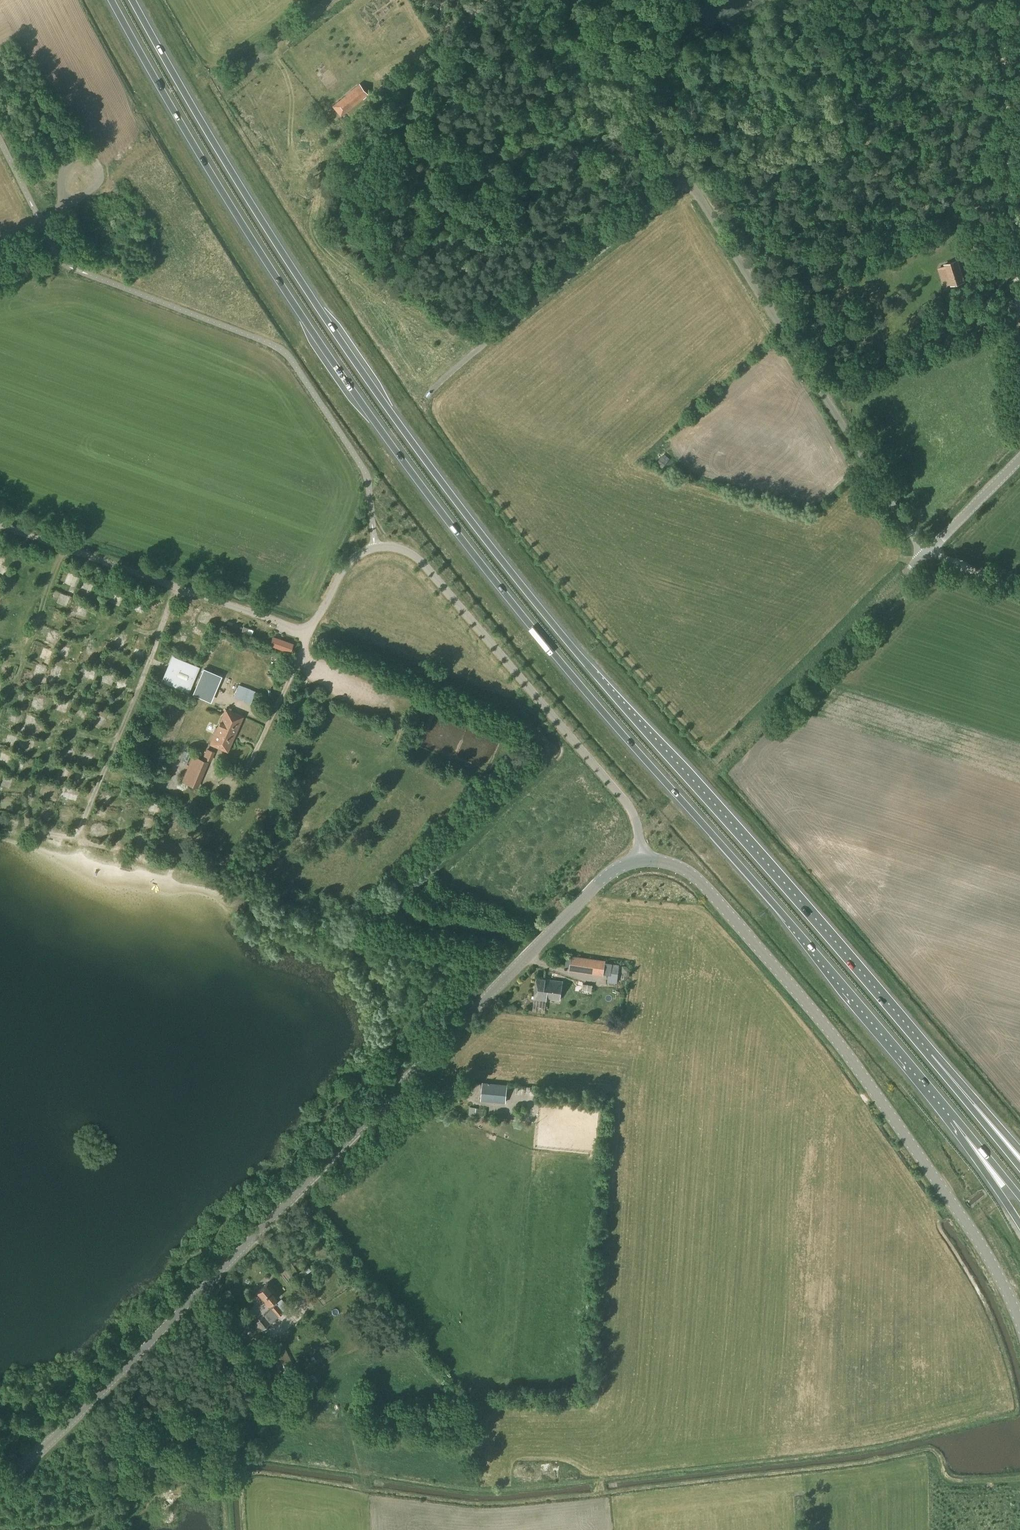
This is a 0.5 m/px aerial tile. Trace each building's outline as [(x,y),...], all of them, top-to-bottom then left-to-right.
[(431,17),(438,8),(432,3),(425,12),(431,17)] [(341,116),(368,94),(360,84),(347,94),(347,95),(333,106),(341,116)] [(237,126),(243,134),(261,120),(255,112),(237,126)] [(233,145),(236,148),(244,142),(241,139),(233,145)] [(244,143),(232,152),(235,157),(247,148),(244,143)] [(951,285),(963,281),(957,261),(945,264),(951,285)] [(79,588),(83,579),(78,576),(74,586),(79,588)] [(100,589),(99,577),(88,578),(89,590),(100,589)] [(121,601),(121,596),(127,597),(129,591),(118,589),(116,600),(121,601)] [(71,609),(75,599),(70,597),(66,607),(71,609)] [(150,611),(152,606),(141,601),(139,606),(150,611)] [(1,624),(12,628),(14,623),(3,618),(1,624)] [(72,623),(68,634),(78,638),(82,627),(72,623)] [(252,635),(254,630),(244,627),(242,631),(252,635)] [(290,653),(294,644),(288,642),(273,636),(270,645),(290,653)] [(35,652),(45,656),(50,646),(39,642),(35,652)] [(189,693),(200,667),(172,655),(161,681),(189,693)] [(251,655),(250,661),(256,663),(258,658),(251,655)] [(45,681),(49,669),(41,666),(37,678),(45,681)] [(54,677),(59,679),(62,670),(57,669),(54,677)] [(204,669),(193,695),(208,701),(219,675),(204,669)] [(106,678),(116,681),(118,676),(108,672),(106,678)] [(251,703),(255,694),(240,688),(236,698),(251,703)] [(30,705),(35,696),(31,694),(26,703),(30,705)] [(37,702),(50,705),(51,699),(39,696),(37,702)] [(62,707),(72,709),(74,704),(63,701),(62,707)] [(228,751),(243,717),(226,709),(217,728),(215,727),(213,733),(215,734),(210,744),(228,751)] [(15,723),(25,725),(27,714),(17,713),(15,723)] [(211,761),(215,752),(207,748),(203,758),(202,759),(201,759),(192,755),(181,782),(197,789),(206,767),(209,762),(206,761),(206,759),(210,761),(211,761)] [(10,756),(8,768),(13,769),(16,757),(10,756)] [(70,793),(82,797),(84,792),(72,787),(70,793)] [(184,789),(182,793),(193,797),(195,793),(184,789)] [(115,803),(113,796),(106,798),(108,805),(115,803)] [(617,983),(618,973),(620,965),(613,964),(613,963),(606,962),(606,960),(571,955),(569,970),(604,975),(609,975),(609,979),(608,979),(607,980),(607,982),(617,983)] [(549,980),(537,978),(535,999),(547,1000),(547,998),(561,1000),(563,981),(549,979),(549,980)] [(506,1102),(507,1085),(483,1083),(482,1100),(506,1102)] [(301,1276),(310,1269),(308,1266),(298,1273),(301,1276)] [(284,1312),(274,1300),(279,1296),(268,1282),(256,1292),(267,1306),(270,1309),(254,1323),(261,1331),(284,1312)] [(290,1358),(278,1336),(265,1344),(291,1396),(294,1394),(298,1403),(306,1400),(305,1398),(309,1396),(306,1389),(303,1390),(299,1381),(300,1381),(295,1369),(300,1366),(297,1361),(303,1358),(300,1353),(290,1358)]
